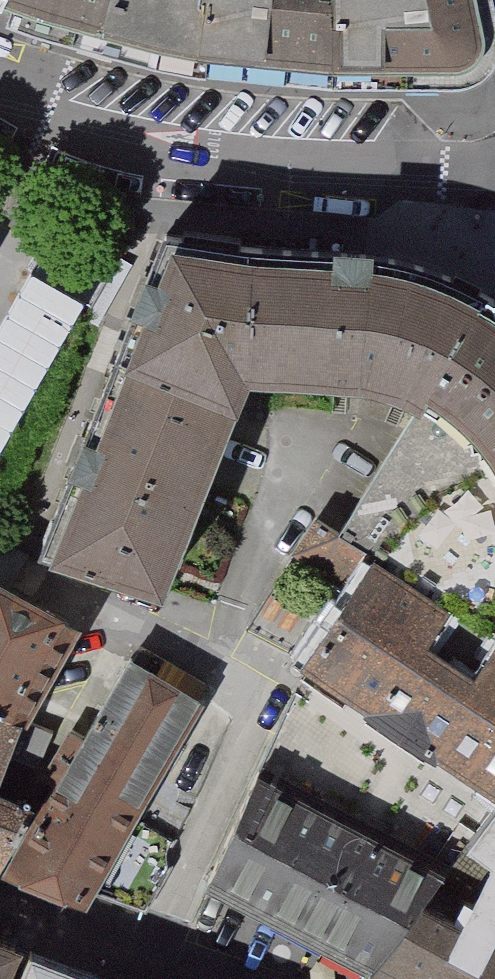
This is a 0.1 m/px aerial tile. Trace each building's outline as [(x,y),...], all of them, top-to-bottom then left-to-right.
[(37,35),(46,0),(0,0),(0,18),(37,35)] [(37,35),(178,75),(185,0),(46,0),(37,35)] [(178,75),(332,89),(330,0),(185,0),(178,75)] [(332,89),(451,85),(473,78),(488,65),(494,40),(494,32),(490,0),(330,0),(332,89)] [(421,399),(423,396),(483,297),(437,272),(392,257),(357,254),(318,252),(289,250),(275,249),(223,245),(166,238),(161,250),(139,312),(126,356),(238,401),(249,371),(359,377),(401,389),(421,399)] [(339,530),(374,552),(372,554),(451,607),(494,636),(494,306),(483,297),(423,396),(421,399),(410,417),(339,530)] [(35,359),(0,343),(0,431),(35,359)] [(238,401),(126,356),(77,479),(43,572),(163,597),(238,401)] [(451,607),(372,554),(291,683),(493,816),(494,814),(494,643),(465,685),(420,656),(451,607)] [(11,747),(23,722),(72,637),(19,606),(0,596),(0,744),(11,747)] [(0,863),(0,869),(81,910),(206,690),(136,648),(31,815),(0,863)] [(0,744),(0,771),(5,759),(41,772),(56,734),(23,722),(11,747),(0,744)] [(355,978),(365,978),(421,906),(450,868),(259,776),(196,891),(282,938),(355,978)] [(31,815),(0,802),(0,863),(31,815)] [(493,816),(465,850),(491,869),(461,925),(421,906),(365,978),(494,978),(494,818),(493,816)] [(0,943),(0,978),(7,978),(20,950),(0,943)] [(34,954),(24,978),(95,978),(34,954)]
